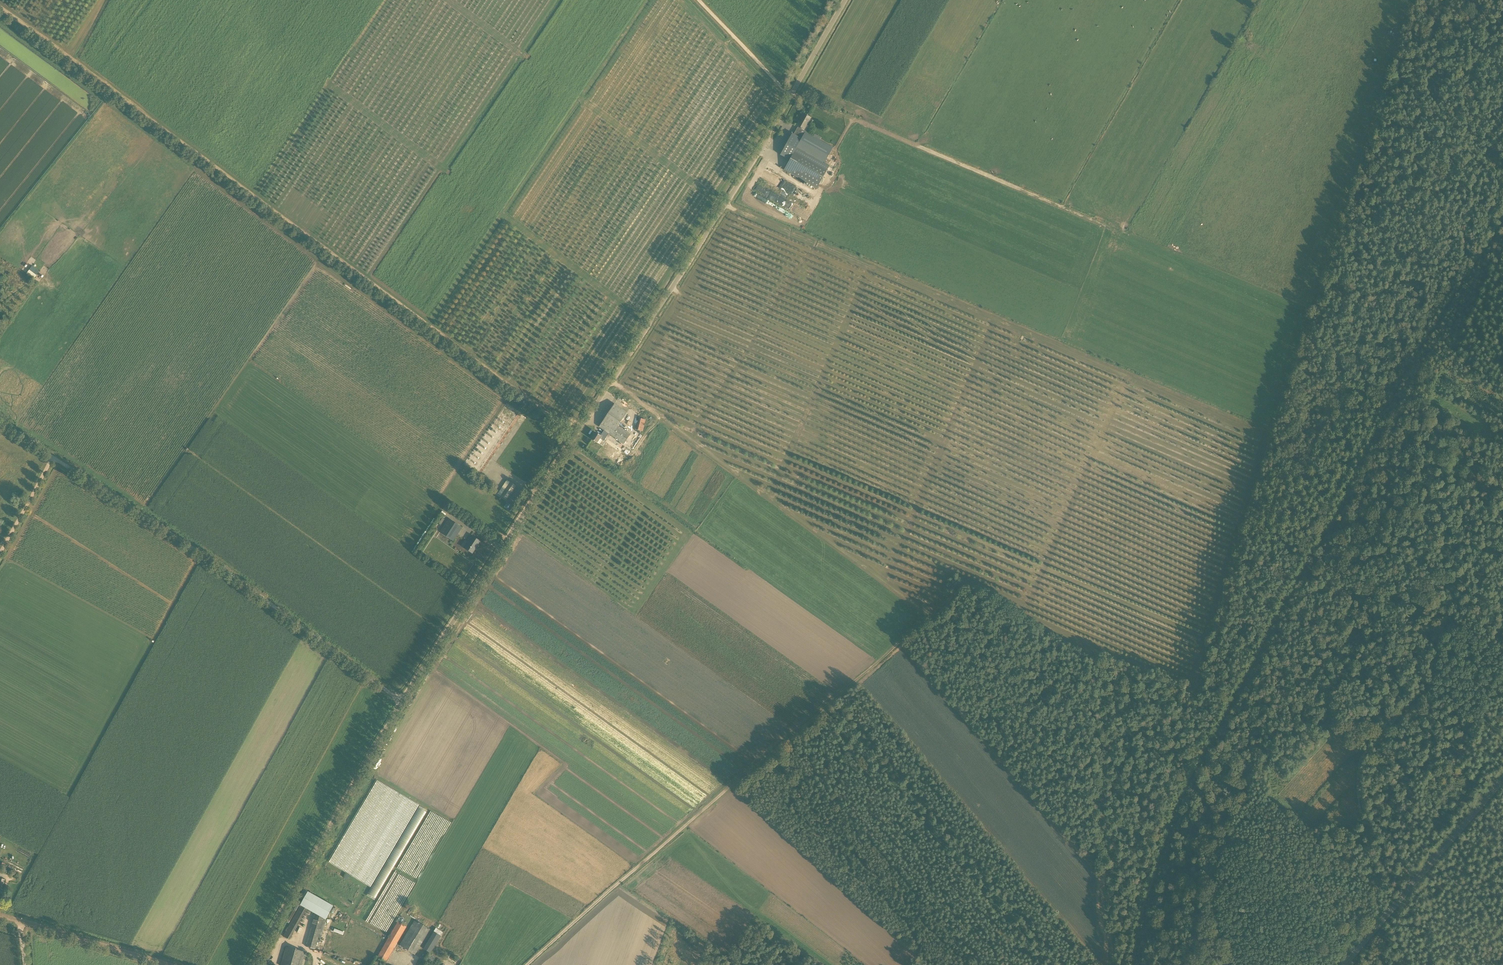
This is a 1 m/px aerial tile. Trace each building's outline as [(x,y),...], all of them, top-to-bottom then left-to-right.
[(823,151),(829,155),(833,148),(819,141),(813,137),(803,131),(811,118),(803,114),(796,126),(798,127),(794,134),(792,133),(780,155),(789,160),(784,170),(816,189),(829,167),(818,161),(823,151)] [(26,273),(34,279),(39,271),(32,265),(26,273)] [(630,434),(618,426),(627,413),(614,404),(599,427),(604,430),(609,434),(624,444),(630,435),(630,434)] [(646,420),(639,418),(636,430),(643,431),(646,420)] [(605,439),(609,434),(604,430),(600,436),(595,432),(591,439),(597,443),(600,439),(606,443),(608,440),(605,439)] [(516,486),(510,482),(507,480),(498,494),(507,500),(516,486)] [(453,541),(462,528),(448,519),(440,532),(453,541)] [(469,543),(465,549),(472,553),(480,541),(471,536),(467,542),(469,543)] [(416,814),(423,818),(427,810),(420,806),(416,814)] [(374,883),(367,896),(375,900),(383,885),(380,883),(379,885),(374,883)] [(364,941),(382,911),(362,900),(365,896),(350,887),(348,892),(343,889),(333,905),(309,891),(301,905),(316,914),(324,918),(364,941)] [(324,918),(316,914),(306,946),(315,949),(324,918)] [(415,955),(430,929),(415,920),(399,945),(415,955)] [(385,964),(406,927),(398,922),(376,959),(385,964)] [(430,953),(441,936),(443,931),(436,927),(423,949),(430,953)] [(293,933),(287,930),(283,936),(289,940),(293,933)] [(305,952),(286,947),(281,964),(302,964),(305,952)]
